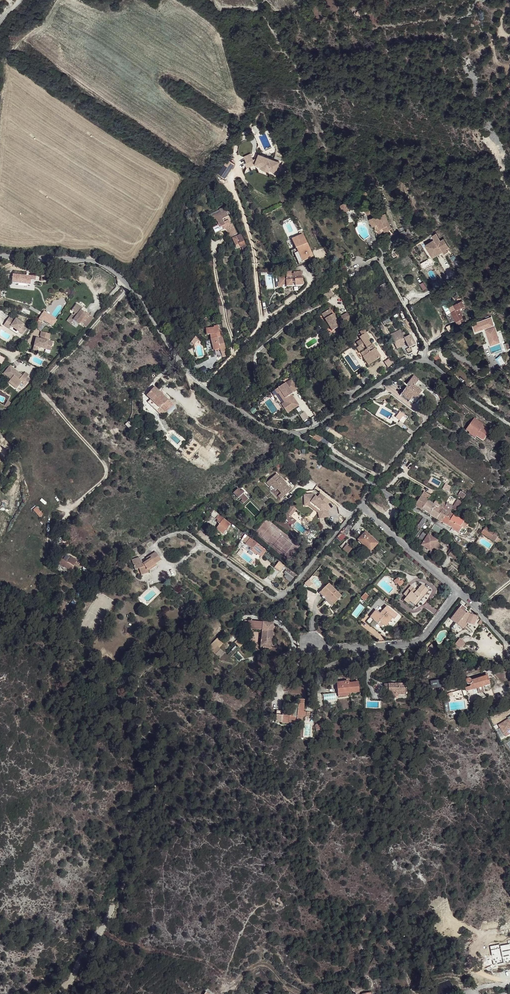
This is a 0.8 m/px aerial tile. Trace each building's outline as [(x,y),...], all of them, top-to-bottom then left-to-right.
[(250,154),(244,156),(246,162),(250,161),(253,160),(250,154)] [(279,162),(258,154),(257,158),(255,159),(253,160),(250,161),(252,165),(254,164),(260,167),(260,168),(269,172),(269,170),(275,172),(279,162)] [(372,189),(363,193),(362,197),(367,196),(367,195),(369,194),(370,196),(374,195),(372,189)] [(340,205),(341,208),(345,209),(348,207),(349,204),(347,201),(340,205)] [(226,231),(229,238),(237,234),(232,224),(230,224),(228,220),(224,223),(222,219),(228,216),(226,212),(225,209),(224,207),(219,209),(221,214),(214,217),(218,225),(212,228),(215,234),(218,232),(217,232),(220,231),(220,232),(224,231),(223,229),(225,228),(226,231)] [(369,207),(364,209),(367,215),(372,213),(369,207)] [(369,218),(376,235),(381,233),(383,238),(389,235),(386,230),(391,228),(385,213),(379,215),(379,214),(369,218)] [(404,241),(413,237),(409,229),(406,231),(404,227),(399,229),(404,241)] [(234,237),(232,238),(235,245),(239,244),(240,247),(241,246),(245,244),(241,234),(234,237)] [(303,234),(291,240),(295,249),(296,248),(302,262),(313,257),(303,234)] [(436,234),(432,236),(434,240),(428,244),(435,256),(443,252),(444,254),(448,252),(447,250),(446,249),(449,247),(444,239),(440,241),(436,234)] [(435,256),(428,244),(425,245),(433,257),(435,256)] [(394,251),(398,257),(406,251),(402,246),(394,251)] [(297,250),(293,252),(298,264),(302,262),(297,250)] [(428,260),(421,263),(423,268),(430,264),(428,260)] [(12,283),(30,285),(31,281),(35,281),(36,277),(23,275),(24,271),(13,270),(12,283)] [(286,275),(278,276),(278,281),(279,280),(280,284),(279,284),(279,288),(282,287),(282,285),(286,284),(286,287),(292,286),(292,283),(295,283),(295,284),(296,286),(303,285),(301,271),(293,272),(294,274),(291,274),(291,272),(285,273),(286,275)] [(382,292),(389,288),(386,283),(380,286),(382,292)] [(458,325),(465,322),(459,309),(462,308),(462,309),(465,308),(462,301),(449,307),(458,325)] [(86,327),(94,318),(87,313),(86,314),(81,310),(83,308),(77,304),(72,311),(75,313),(74,315),(76,317),(73,320),(79,324),(80,323),(86,327)] [(341,318),(337,321),(334,317),(333,318),(332,315),(333,315),(329,309),(322,314),(332,331),(351,319),(347,313),(341,317),(341,318)] [(70,324),(73,320),(76,317),(74,315),(72,314),(67,321),(70,324)] [(9,317),(4,325),(9,329),(11,326),(19,332),(23,334),(26,329),(23,327),(24,325),(16,319),(14,321),(9,317)] [(499,342),(494,327),(491,317),(473,323),(475,331),(484,329),(490,347),(491,347),(491,345),(499,342)] [(19,332),(11,326),(9,329),(17,334),(19,332)] [(219,331),(218,326),(214,326),(214,328),(206,329),(207,335),(211,334),(212,339),(211,339),(213,350),(214,350),(219,348),(220,350),(220,352),(221,352),(222,357),(225,356),(227,355),(228,355),(227,350),(225,350),(221,334),(221,331),(219,331)] [(369,337),(364,329),(359,332),(360,334),(358,335),(360,337),(359,337),(361,340),(356,343),(358,347),(356,348),(359,353),(363,350),(361,346),(364,344),(367,349),(360,353),(363,356),(362,357),(365,360),(369,357),(373,362),(381,357),(375,348),(374,349),(371,345),(367,339),(369,337)] [(34,346),(51,351),(53,342),(48,341),(47,341),(48,338),(49,339),(50,334),(41,332),(40,336),(41,337),(43,337),(42,340),(40,339),(36,338),(34,346)] [(397,332),(390,336),(397,349),(404,345),(403,342),(405,341),(409,348),(415,345),(410,335),(404,338),(401,340),(397,332)] [(498,361),(504,357),(500,352),(495,357),(498,361)] [(502,366),(508,361),(504,357),(498,361),(502,366)] [(393,363),(389,358),(384,362),(388,367),(393,363)] [(10,365),(4,373),(11,379),(10,381),(18,387),(22,382),(22,383),(27,377),(29,375),(25,372),(22,376),(22,377),(15,372),(16,370),(10,365)] [(422,391),(414,386),(419,380),(413,376),(407,384),(409,386),(411,387),(409,389),(408,388),(407,386),(400,395),(412,403),(414,401),(420,393),(422,391)] [(285,383),(275,390),(277,394),(278,394),(281,392),(289,403),(283,407),(287,413),(298,405),(291,394),(292,394),(291,392),(297,388),(295,386),(298,384),(294,379),(292,381),(291,380),(285,384),(285,383)] [(18,387),(10,381),(8,382),(16,389),(18,387)] [(154,387),(147,395),(151,399),(148,403),(157,411),(160,409),(161,407),(167,411),(172,406),(167,401),(168,400),(154,387)] [(289,403),(281,392),(278,394),(284,403),(281,405),(283,407),(289,403)] [(400,420),(403,415),(404,416),(405,415),(404,414),(400,411),(397,414),(399,415),(396,418),(400,420)] [(490,432),(480,425),(481,423),(474,418),(466,430),(470,433),(470,432),(483,441),(490,432)] [(130,420),(125,424),(133,433),(137,428),(130,420)] [(483,441),(470,432),(470,433),(469,434),(475,439),(476,437),(483,442),(483,441)] [(322,437),(315,433),(314,436),(310,434),(309,436),(310,437),(309,439),(318,444),(322,437)] [(278,468),(281,465),(275,460),(272,463),(278,468)] [(278,496),(281,499),(286,494),(288,493),(292,490),(291,489),(291,490),(287,485),(287,484),(281,477),(280,478),(277,474),(266,483),(270,487),(272,486),(275,489),(276,488),(281,494),(278,496)] [(243,504),(248,499),(243,494),(244,492),(242,490),(241,491),(238,488),(233,493),(238,498),(239,497),(242,500),(241,501),(243,504)] [(428,501),(431,496),(424,492),(420,489),(419,491),(423,494),(419,499),(415,506),(422,510),(428,501)] [(330,502),(320,494),(317,498),(312,494),(304,495),(304,504),(309,503),(320,512),(321,516),(328,515),(327,511),(327,510),(329,507),(327,505),(330,502)] [(430,515),(435,507),(438,508),(441,503),(437,500),(434,505),(428,501),(422,510),(430,515)] [(435,507),(430,515),(436,519),(446,505),(441,502),(441,503),(438,508),(435,507)] [(329,517),(328,515),(321,516),(320,512),(309,503),(304,504),(305,506),(309,506),(318,513),(319,519),(329,517)] [(286,513),(290,517),(296,509),(292,505),(286,513)] [(442,523),(445,516),(447,518),(450,514),(449,513),(452,509),(446,505),(436,519),(442,523)] [(464,528),(467,524),(453,515),(453,516),(450,514),(447,518),(445,516),(442,523),(452,529),(459,533),(460,532),(464,534),(467,530),(464,528)] [(218,515),(216,519),(221,523),(216,528),(223,534),(230,524),(223,519),(218,515)] [(427,520),(423,518),(417,527),(421,529),(427,520)] [(434,524),(431,529),(442,534),(444,530),(434,524)] [(499,535),(486,527),(481,533),(494,542),(495,541),(497,537),(499,535)] [(377,543),(365,532),(358,540),(370,551),(377,543)] [(418,539),(423,542),(427,535),(423,532),(418,539)] [(441,543),(428,535),(422,546),(431,551),(429,554),(434,556),(438,549),(437,549),(441,543)] [(261,557),(266,550),(250,538),(246,544),(251,548),(249,550),(255,555),(256,554),(261,557)] [(347,544),(343,549),(348,553),(352,548),(347,544)] [(449,555),(454,559),(458,553),(453,545),(451,549),(453,550),(449,555)] [(161,560),(156,552),(142,561),(139,558),(131,560),(135,570),(139,568),(140,571),(146,569),(147,571),(156,565),(155,564),(161,560)] [(57,562),(71,571),(77,561),(71,557),(67,562),(60,558),(57,562)] [(279,561),(274,568),(279,572),(284,566),(279,561)] [(294,576),(286,570),(284,573),(286,575),(284,577),(290,582),(294,576)] [(341,596),(328,583),(320,592),(325,596),(325,595),(334,604),(341,596)] [(418,602),(429,590),(422,585),(417,591),(411,586),(404,595),(407,597),(404,600),(409,604),(410,602),(413,604),(417,601),(418,602)] [(137,598),(145,607),(149,604),(141,595),(137,598)] [(462,605),(451,620),(463,629),(468,623),(474,625),(478,617),(470,614),(467,613),(468,612),(466,610),(469,606),(467,604),(465,607),(462,605)] [(398,615),(386,606),(380,614),(376,611),(370,618),(381,627),(383,625),(386,627),(393,618),(394,619),(398,615)] [(277,648),(271,647),(273,624),(248,620),(248,625),(244,624),(244,628),(246,628),(248,629),(248,631),(246,644),(261,646),(260,651),(266,651),(266,654),(270,654),(270,653),(276,654),(277,648)] [(466,643),(460,639),(455,644),(460,648),(461,647),(462,647),(466,643)] [(230,672),(238,663),(231,657),(239,648),(238,646),(237,647),(235,646),(227,655),(225,653),(220,658),(217,661),(230,672)] [(221,649),(216,655),(220,658),(225,653),(221,649)] [(483,687),(490,685),(487,674),(472,678),(471,678),(470,679),(468,679),(467,680),(466,680),(466,681),(466,683),(467,684),(468,685),(469,685),(470,685),(471,687),(465,689),(469,702),(475,700),(474,695),(484,692),(483,687)] [(336,683),(338,693),(348,692),(349,693),(359,692),(358,682),(348,683),(348,681),(336,683)] [(398,695),(406,694),(406,683),(395,684),(384,684),(384,689),(389,689),(389,695),(396,695),(396,693),(398,693),(398,695)] [(288,722),(297,723),(297,721),(302,721),(303,716),(305,716),(305,712),(303,712),(304,700),(298,699),(298,703),(298,704),(294,704),(293,712),(290,712),(276,711),(275,722),(281,723),(281,725),(288,725),(288,722)] [(508,718),(509,719),(502,723),(504,726),(501,728),(506,735),(509,733),(509,717),(508,718)]
